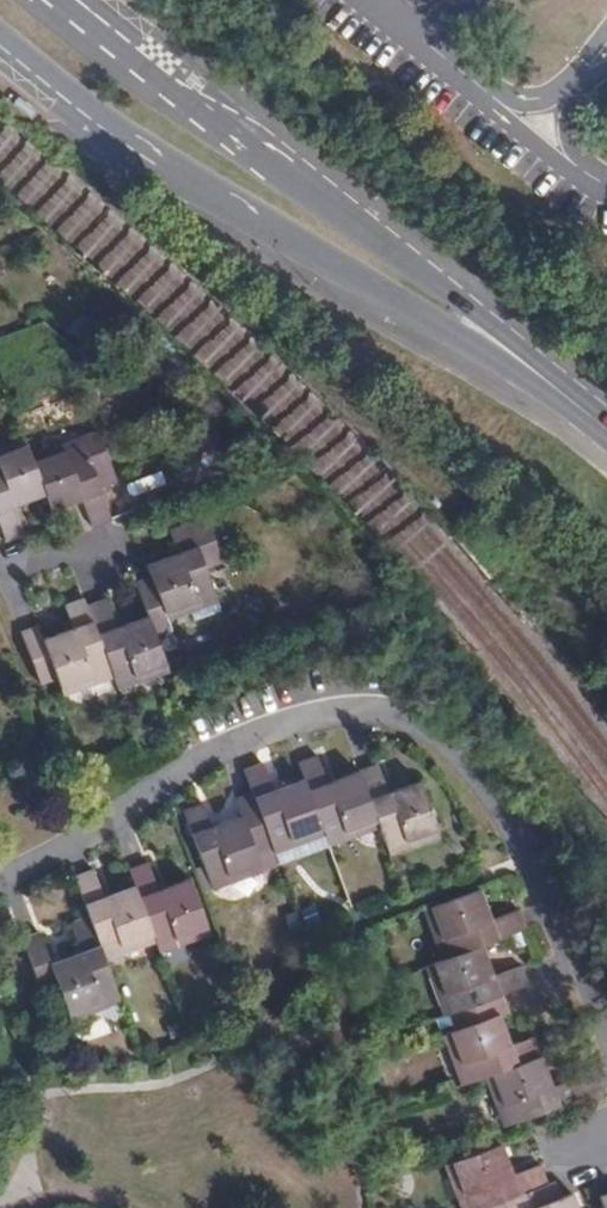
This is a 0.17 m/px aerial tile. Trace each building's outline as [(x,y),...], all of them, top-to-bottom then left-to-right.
[(97,433),(29,457),(43,497),(49,513),(81,502),(91,530),(111,523),(100,491),(114,486),(97,433)] [(43,497),(29,457),(22,440),(0,449),(0,527),(6,543),(26,535),(15,507),(43,497)] [(136,582),(149,619),(156,637),(173,631),(171,624),(190,616),(194,625),(221,615),(206,574),(223,567),(206,520),(168,534),(177,557),(144,569),(147,578),(136,582)] [(39,626),(20,633),(41,687),(60,680),(67,699),(114,681),(87,610),(83,599),(64,607),(73,631),(44,641),(39,626)] [(108,603),(87,610),(114,681),(118,693),(170,674),(156,637),(149,619),(118,629),(108,603)] [(379,827),(358,772),(326,783),(316,757),(297,763),(302,778),(323,836),(327,845),(379,827)] [(323,836),(302,778),(271,789),(262,765),(242,772),(252,796),(271,847),(274,854),(323,836)] [(377,765),(358,772),(379,827),(388,853),(436,835),(415,780),(387,791),(377,765)] [(271,847),(252,796),(235,803),(240,816),(211,826),(203,805),(184,812),(213,889),(260,871),(254,854),(271,847)] [(148,864),(130,871),(136,886),(157,943),(161,953),(206,936),(185,880),(158,890),(148,864)] [(157,943),(136,886),(104,898),(95,873),(76,880),(92,923),(106,962),(157,943)] [(440,958),(482,943),(522,928),(515,908),(487,918),(477,890),(422,911),(440,958)] [(106,962),(92,923),(71,931),(79,952),(51,962),(40,934),(23,940),(42,990),(59,984),(72,1021),(70,1027),(87,1035),(92,1020),(102,1017),(116,1024),(123,1009),(106,962)] [(448,1011),(497,993),(523,984),(516,966),(493,974),(482,943),(440,958),(421,965),(439,1014),(448,1011)] [(483,1076),(539,1055),(531,1034),(509,1042),(498,1013),(504,1011),(497,993),(448,1011),(454,1029),(441,1033),(460,1084),(483,1076)] [(539,1055),(483,1076),(501,1123),(584,1094),(577,1074),(549,1084),(539,1055)] [(544,1182),(536,1160),(508,1170),(498,1143),(444,1162),(460,1207),(474,1207),(501,1198),(544,1182)] [(570,1195),(558,1198),(550,1181),(544,1182),(501,1198),(504,1207),(513,1207),(514,1207),(575,1207),(570,1195)] [(594,1192),(598,1202),(600,1207),(606,1207),(606,1188),(594,1192)]
